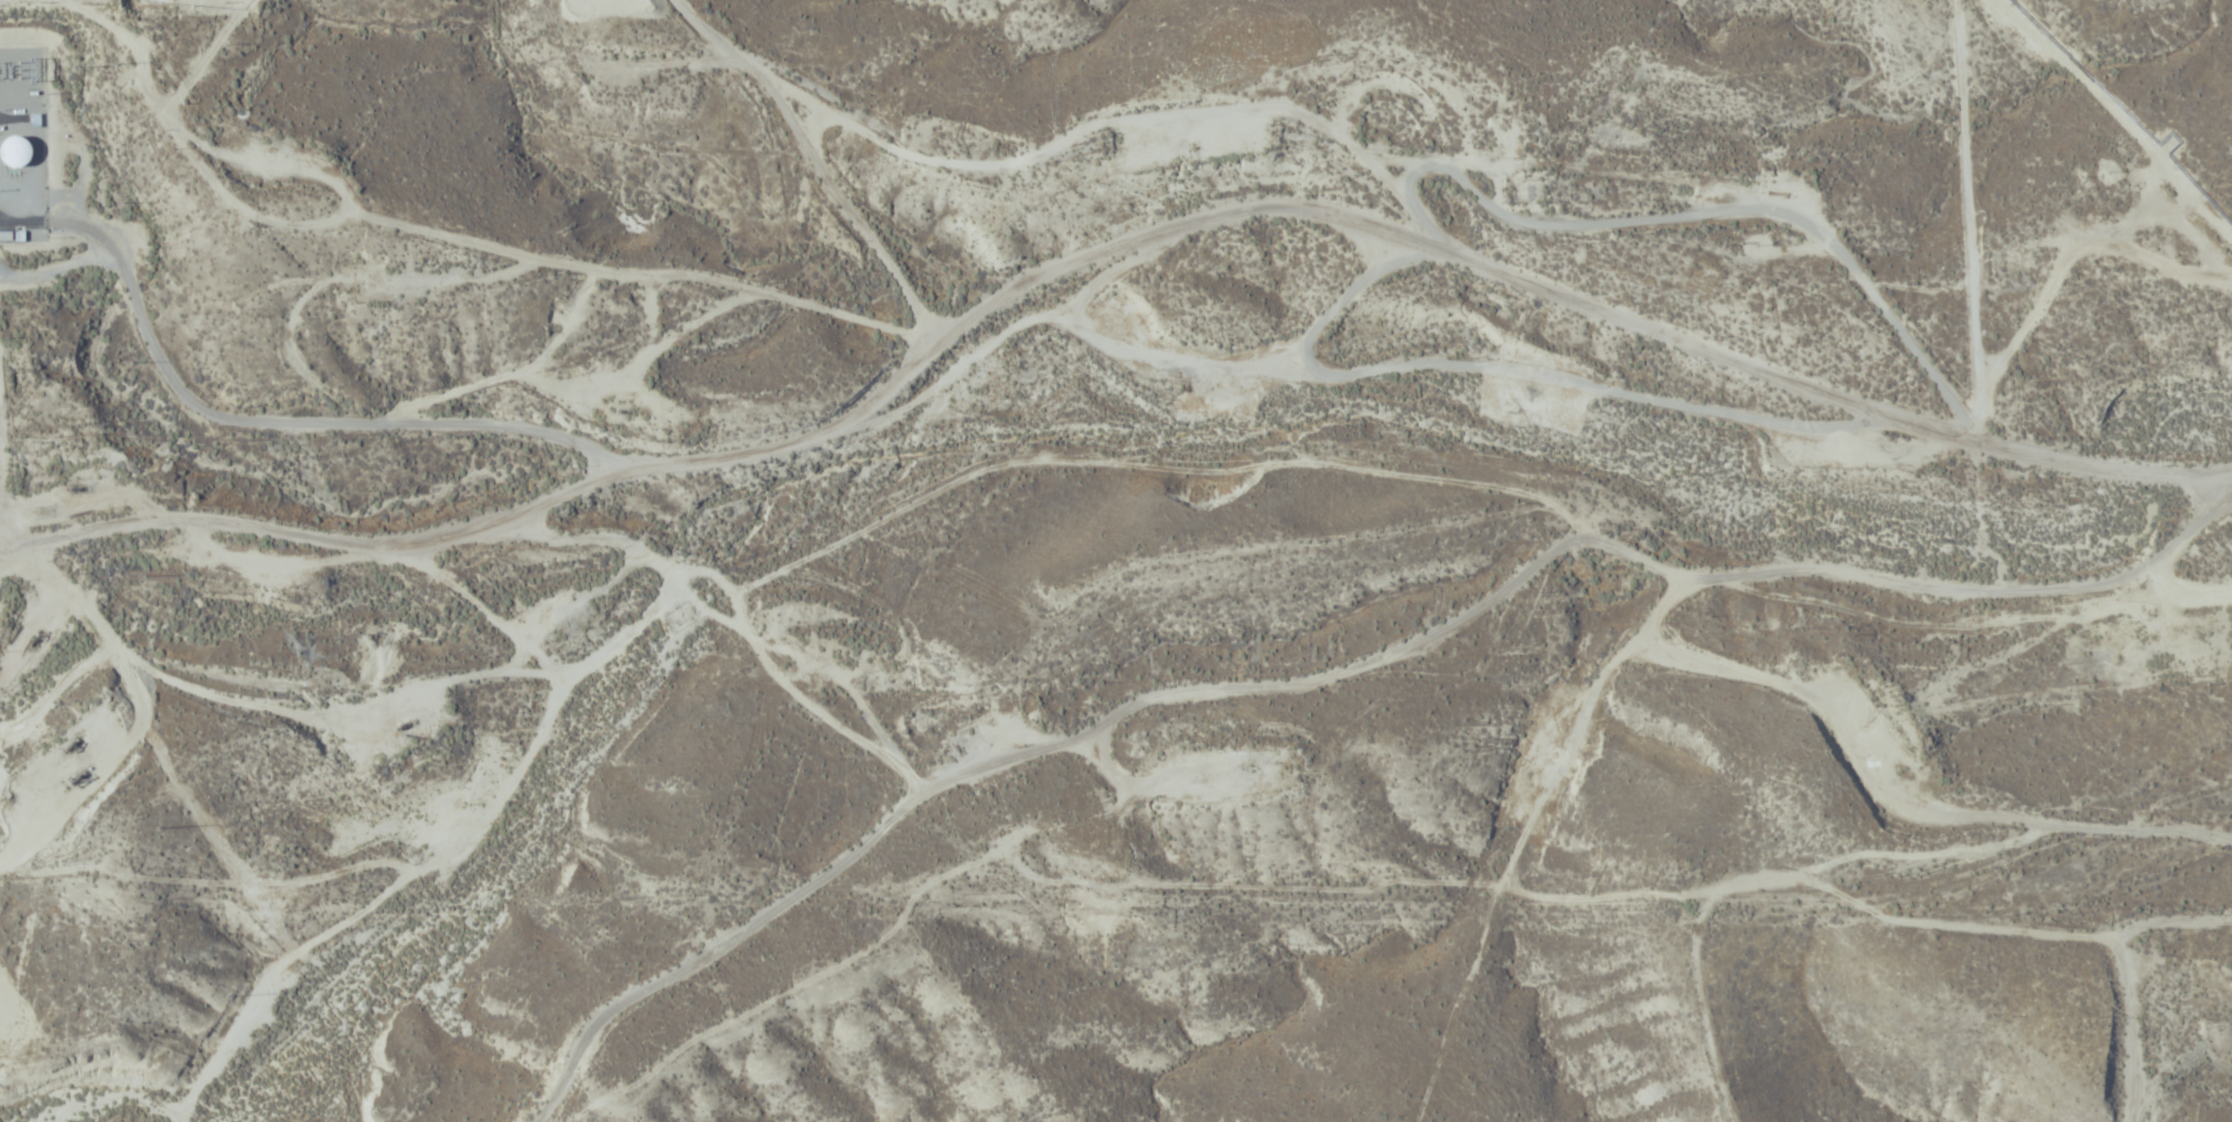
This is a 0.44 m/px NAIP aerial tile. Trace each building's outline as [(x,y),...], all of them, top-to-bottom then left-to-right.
[(33,137),(4,137),(4,167),(33,167),(33,137)]
